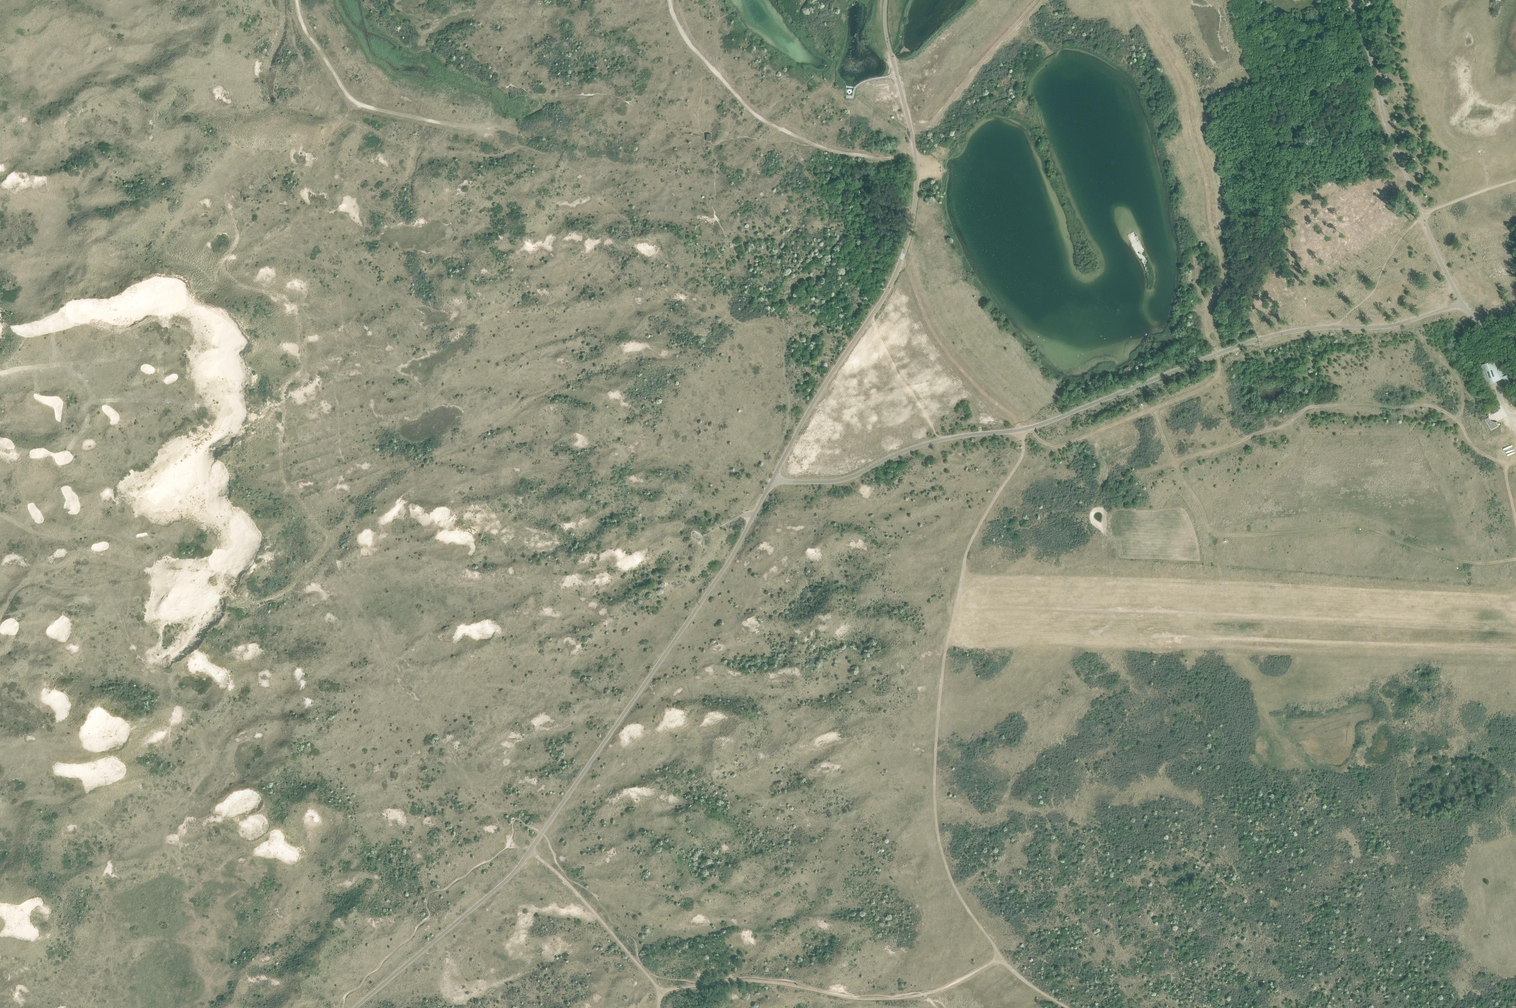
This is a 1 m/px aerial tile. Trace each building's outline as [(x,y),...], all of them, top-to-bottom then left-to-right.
[(1494,361),(1494,360),(1479,365),(1486,384),(1503,378),(1505,385),(1509,383),(1506,375),(1504,376),(1498,359),(1494,361)] [(1122,365),(1124,370),(1129,368),(1131,368),(1129,362),(1122,365)] [(1491,421),(1488,416),(1484,418),(1484,420),(1490,430),(1491,431),(1498,427),(1499,425),(1497,421),(1495,422),(1491,421)]
